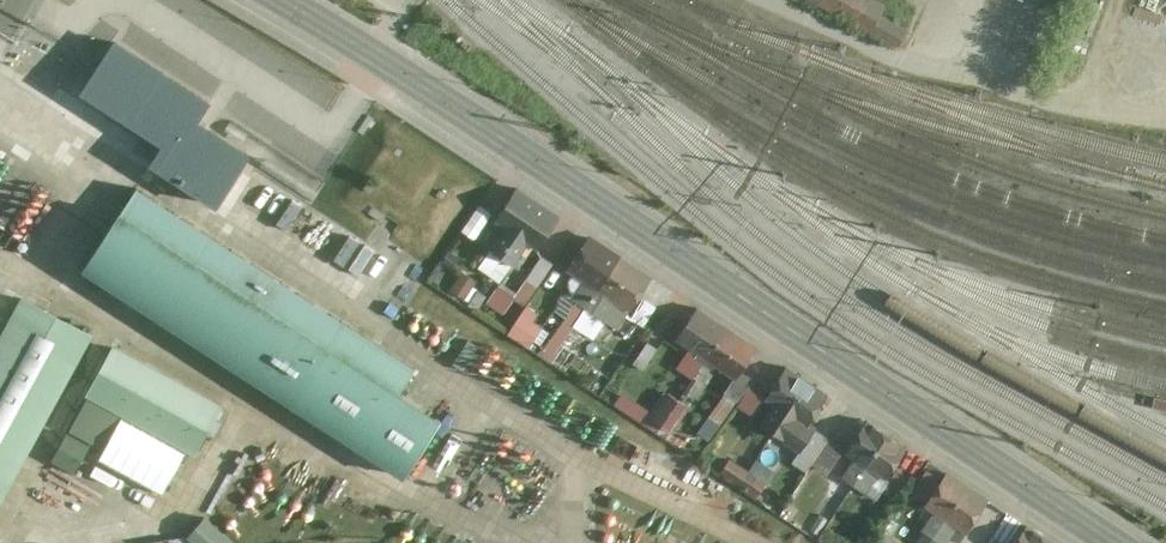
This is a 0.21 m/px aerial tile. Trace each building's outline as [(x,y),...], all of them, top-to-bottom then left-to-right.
[(871,0),(806,0),(901,47),(908,29),(886,20),(891,10),(871,0)] [(153,163),(217,205),(249,155),(197,122),(210,103),(116,42),(93,78),(84,91),(165,144),(153,163)] [(506,228),(491,250),(502,258),(539,203),(518,189),(496,221),(506,228)] [(415,368),(139,194),(89,272),(408,474),(446,414),(403,387),(415,368)] [(539,203),(502,258),(513,265),(528,242),(538,249),(559,217),(539,203)] [(590,238),(569,268),(587,280),(574,300),(587,309),(620,258),(590,238)] [(528,300),(553,262),(541,254),(516,293),(528,300)] [(620,258),(587,309),(600,317),(613,297),(630,309),(650,278),(620,258)] [(425,263),(410,284),(420,291),(435,269),(425,263)] [(91,329),(24,293),(0,336),(0,493),(91,329)] [(522,307),(506,331),(529,346),(545,322),(522,307)] [(698,308),(677,339),(698,353),(695,357),(704,362),(727,328),(698,308)] [(422,310),(410,329),(469,365),(481,346),(422,310)] [(727,328),(704,362),(713,369),(716,364),(735,377),(737,379),(742,371),(757,348),(727,328)] [(225,398),(118,337),(51,459),(78,474),(91,452),(168,490),(188,451),(195,455),(225,398)] [(646,365),(659,348),(649,340),(636,357),(646,365)] [(504,383),(517,361),(491,345),(478,367),(504,383)] [(829,390),(786,361),(763,396),(772,402),(760,423),(801,449),(815,427),(807,421),(829,390)] [(652,415),(662,421),(678,397),(669,391),(652,415)] [(715,431),(735,400),(724,392),(703,423),(715,431)] [(1153,394),(1150,405),(1165,409),(1165,397),(1153,394)] [(662,421),(672,429),(689,405),(678,397),(662,421)] [(856,458),(843,478),(854,485),(887,434),(867,421),(846,452),(856,458)] [(887,434),(854,485),(865,492),(878,473),(886,479),(907,447),(887,434)] [(767,480),(732,456),(720,473),(756,496),(767,480)] [(988,498),(946,469),(925,502),(933,508),(919,529),(924,531),(917,541),(916,542),(942,542),(943,541),(946,542),(950,542),(959,527),(967,532),(988,498)] [(839,501),(846,488),(837,484),(830,496),(839,501)] [(209,514),(191,532),(202,542),(232,542),(235,540),(209,514)] [(1047,540),(1027,527),(1017,542),(1045,542),(1047,540)]
